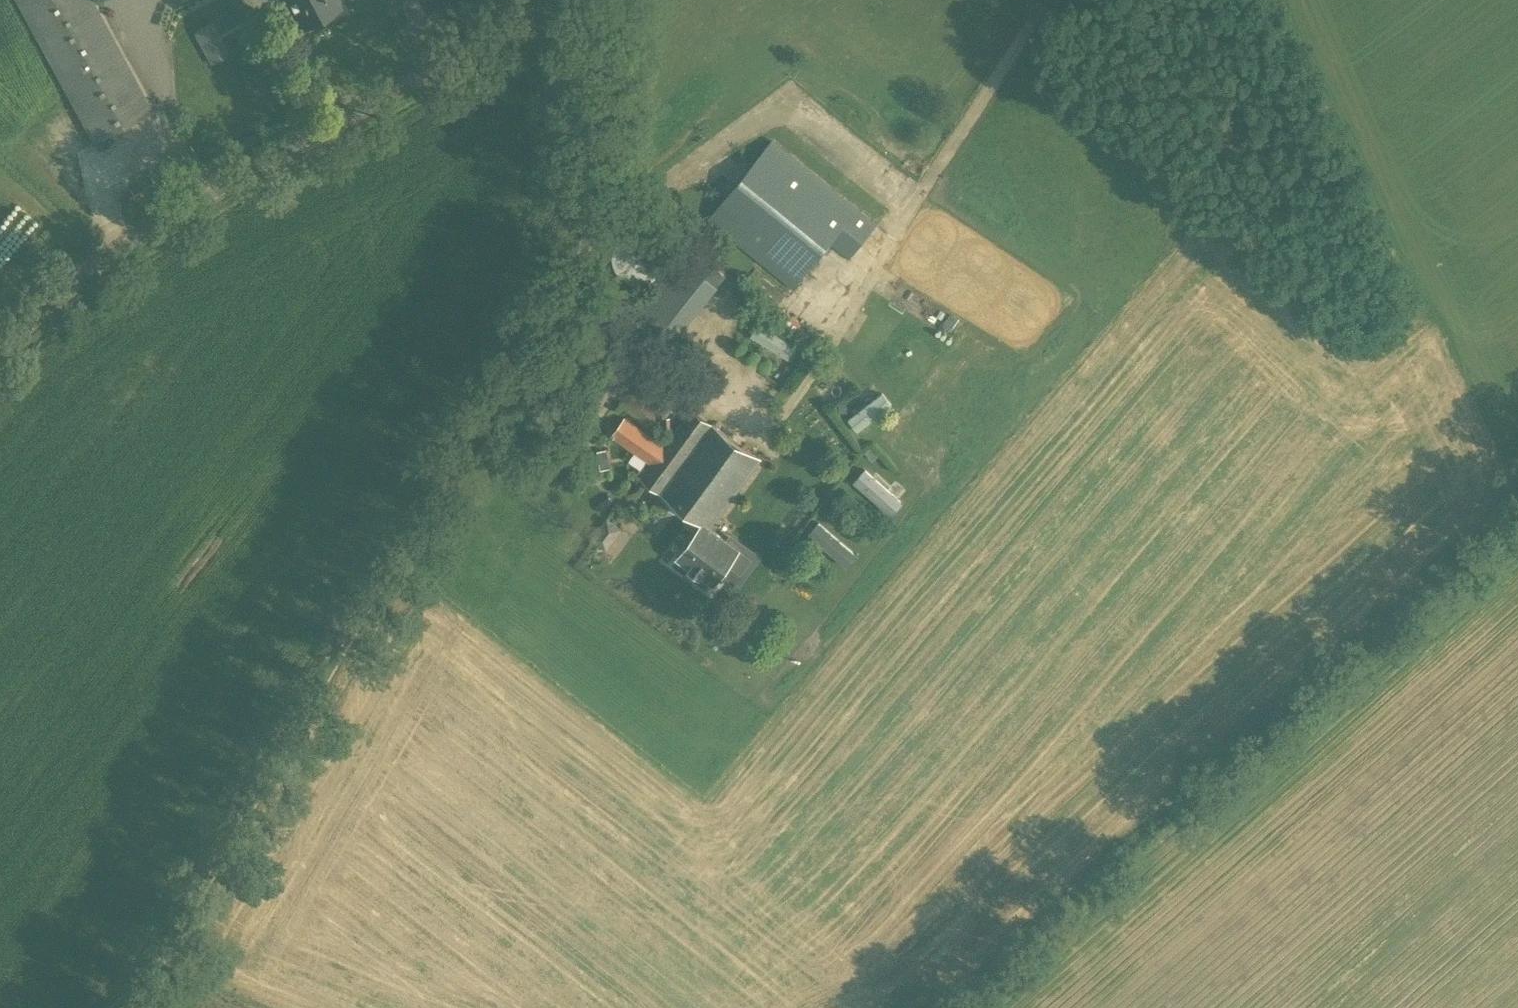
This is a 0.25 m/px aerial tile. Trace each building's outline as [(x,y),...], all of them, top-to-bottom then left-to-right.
[(153,111),(93,0),(14,0),(93,144),(153,111)] [(299,30),(342,6),(339,0),(283,0),(299,30)] [(193,32),(212,63),(227,54),(208,22),(193,32)] [(793,290),(830,243),(849,259),(878,225),(773,139),(708,220),(793,290)] [(650,234),(641,231),(632,231),(624,235),(617,241),(613,250),(612,259),(614,268),(619,276),(626,281),(635,284),(644,283),(653,280),(660,273),(664,265),(665,256),(663,247),(658,239),(650,234)] [(672,344),(678,336),(717,286),(701,273),(678,256),(633,312),(672,344)] [(786,357),(794,344),(756,320),(748,333),(786,357)] [(879,389),(848,419),(859,431),(891,400),(879,389)] [(741,572),(750,558),(710,529),(762,459),(690,408),(664,445),(625,417),(611,436),(649,464),(639,477),(703,525),(678,558),(713,584),(728,563),(741,572)] [(852,480),(888,514),(902,500),(865,466),(852,480)] [(816,523),(799,543),(807,551),(815,542),(839,563),(849,552),(816,523)]
